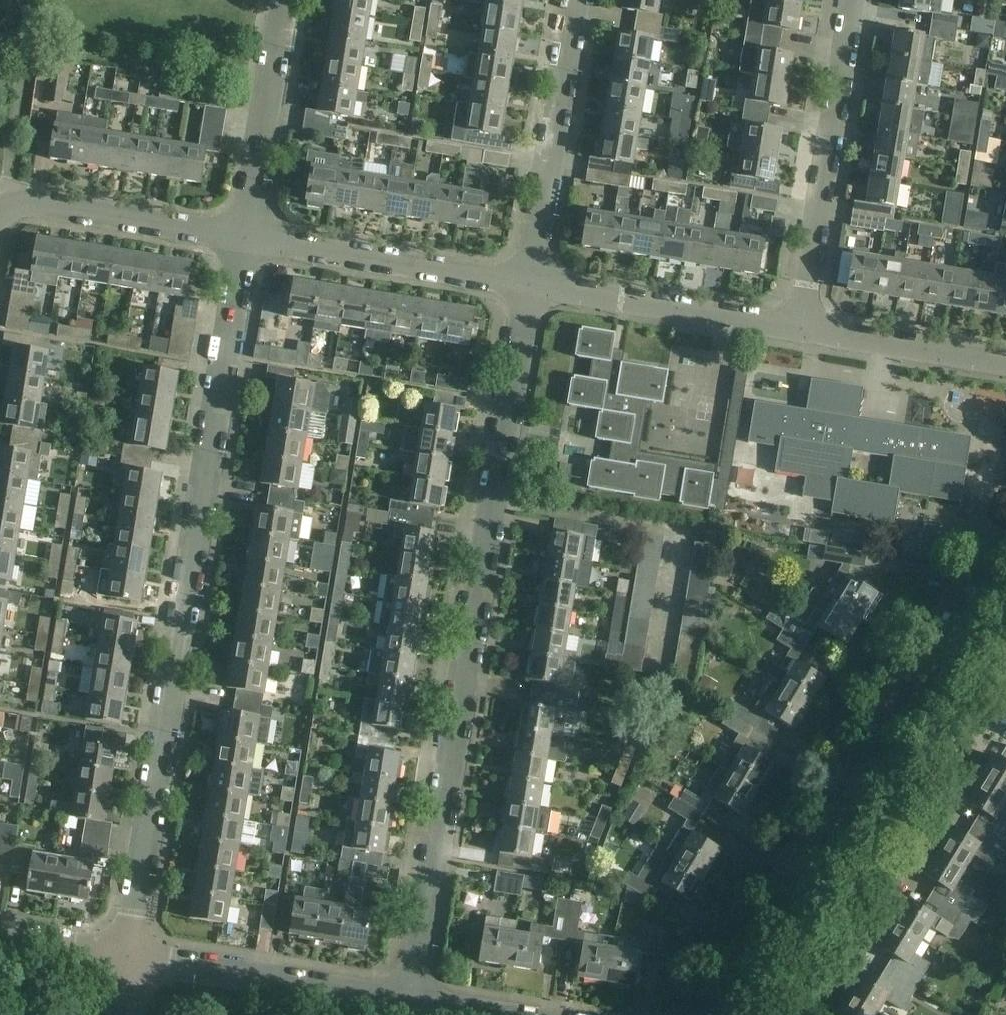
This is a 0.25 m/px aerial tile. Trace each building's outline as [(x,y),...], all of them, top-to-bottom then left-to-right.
[(335,12),(369,17),(372,0),(337,0),(335,12)] [(523,0),(488,0),(487,6),(521,11),(523,0)] [(636,24),(661,28),(663,15),(657,14),(660,0),(625,0),(623,9),(638,11),(636,24)] [(900,8),(932,13),(930,25),(957,29),(959,17),(940,14),(942,0),(901,0),(900,8)] [(798,32),(802,7),(767,2),(763,27),(758,26),(756,38),(781,42),(783,30),(798,32)] [(428,22),(439,24),(439,22),(446,24),(449,11),(441,10),(442,6),(431,4),(428,22)] [(517,36),(521,11),(487,6),(483,31),(517,36)] [(412,24),(423,26),(425,9),(415,7),(412,24)] [(335,12),(331,36),(365,42),(369,17),(335,12)] [(714,15),(712,28),(723,30),(725,16),(714,15)] [(439,24),(428,22),(425,38),(436,40),(439,24)] [(993,38),(1002,40),(1005,23),(995,22),(993,38)] [(423,26),(412,24),(409,41),(420,43),(423,26)] [(620,33),(615,59),(649,64),(654,38),(660,39),(661,28),(636,24),(634,35),(620,33)] [(892,56),(931,62),(935,39),(955,42),(957,29),(930,25),(928,36),(896,31),(892,56)] [(513,61),(517,36),(483,31),(479,55),(513,61)] [(331,36),(327,62),(361,67),(365,42),(331,36)] [(781,42),(756,38),(744,36),(738,74),(755,76),(790,82),(794,57),(779,54),(781,42)] [(420,72),(430,74),(433,56),(422,54),(420,72)] [(513,61),(479,55),(469,54),(465,79),(475,81),(509,86),(513,61)] [(931,62),(892,56),(888,80),(916,85),(927,86),(931,62)] [(404,74),(414,76),(417,59),(407,57),(404,74)] [(645,89),(649,64),(615,59),(611,83),(645,89)] [(327,62),(323,87),(357,93),(361,67),(327,62)] [(982,70),(963,67),(975,69),(973,87),(984,88),(986,73),(982,72),(982,70)] [(698,72),(688,71),(685,87),(696,89),(698,72)] [(430,74),(420,72),(417,88),(428,89),(430,74)] [(414,76),(404,74),(401,91),(412,92),(414,76)] [(47,101),(61,103),(64,77),(51,76),(47,101)] [(771,105),(786,108),(790,82),(755,76),(751,102),(746,101),(744,113),(769,117),(771,105)] [(997,77),(994,89),(1005,92),(1005,79),(997,77)] [(884,105),(912,109),(916,85),(888,80),(884,105)] [(505,111),(509,86),(475,81),(471,105),(505,111)] [(641,114),(645,89),(611,83),(607,109),(641,114)] [(306,110),(304,122),(329,126),(331,114),(352,118),(357,93),(323,87),(319,112),(306,110)] [(111,102),(113,91),(96,88),(94,99),(111,102)] [(113,91),(111,102),(128,105),(130,94),(113,91)] [(680,120),(691,122),(695,97),(676,94),(674,108),(682,109),(680,120)] [(700,102),(711,104),(713,96),(701,94),(700,102)] [(144,108),(161,110),(162,100),(145,97),(144,108)] [(179,102),(162,100),(161,110),(177,113),(179,102)] [(959,121),(961,106),(930,102),(928,118),(959,121)] [(966,118),(976,120),(979,104),(968,102),(966,118)] [(501,136),(505,111),(471,105),(465,143),(486,147),(511,151),(513,138),(501,136)] [(880,129),(908,134),(912,109),(884,105),(880,129)] [(206,106),(204,120),(225,123),(227,110),(206,106)] [(361,130),(393,135),(397,112),(365,107),(361,130)] [(637,139),(641,114),(607,109),(603,133),(637,139)] [(767,129),(769,117),(744,113),(742,125),(747,126),(743,152),(777,158),(782,132),(767,129)] [(976,120),(966,118),(963,135),(973,137),(976,120)] [(204,120),(202,131),(223,134),(225,123),(204,120)] [(691,122),(680,120),(677,137),(688,139),(691,122)] [(978,135),(989,138),(991,122),(981,120),(978,135)] [(302,134),(327,138),(329,126),(304,122),(302,134)] [(77,163),(82,130),(56,125),(51,159),(77,163)] [(348,129),(329,126),(327,138),(346,141),(348,129)] [(697,128),(695,140),(707,142),(709,130),(697,128)] [(876,154),(904,158),(915,160),(919,136),(908,134),(880,129),(876,154)] [(101,167),(106,134),(82,130),(77,163),(101,167)] [(199,149),(181,146),(176,180),(201,184),(206,152),(220,154),(223,134),(202,131),(199,149)] [(393,147),(395,136),(378,133),(376,144),(393,147)] [(591,157),(589,170),(618,174),(632,176),(632,171),(643,173),(649,141),(637,139),(603,133),(599,159),(591,157)] [(127,172),(132,138),(106,134),(101,167),(127,172)] [(989,138),(978,135),(975,153),(986,154),(989,138)] [(395,136),(393,147),(409,150),(411,139),(395,136)] [(150,176),(156,142),(132,138),(127,172),(150,176)] [(413,155),(420,156),(423,141),(415,140),(413,155)] [(176,180),(181,146),(156,142),(150,176),(176,180)] [(444,155),(446,145),(427,142),(425,152),(444,155)] [(680,179),(686,147),(672,144),(666,176),(680,179)] [(468,163),(470,149),(446,145),(444,155),(459,158),(458,159),(467,161),(466,163),(468,163)] [(486,151),(485,151),(470,149),(468,163),(483,165),(483,163),(508,168),(510,155),(486,151)] [(777,158),(743,152),(734,151),(732,160),(741,162),(739,173),(732,172),(729,188),(780,197),(782,185),(773,183),(777,158)] [(957,167),(968,169),(971,152),(960,151),(957,167)] [(872,178),(900,183),(904,158),(876,154),(872,178)] [(333,205),(340,161),(341,158),(332,156),(327,160),(326,168),(307,165),(304,184),(310,185),(308,201),(309,201),(308,207),(324,209),(324,204),(333,205)] [(340,161),(333,205),(358,209),(364,175),(348,172),(349,166),(346,162),(340,161)] [(968,169),(957,167),(954,184),(965,186),(968,169)] [(483,228),(489,229),(492,212),(486,211),(488,196),(475,193),(479,170),(467,168),(463,191),(457,226),(483,230),(483,228)] [(984,170),(973,168),(970,185),(981,187),(984,170)] [(388,179),(382,214),(408,218),(414,183),(416,171),(402,169),(400,181),(388,179)] [(587,182),(616,187),(618,174),(589,170),(587,182)] [(414,183),(408,218),(432,222),(438,187),(440,176),(431,174),(427,178),(426,185),(414,183)] [(618,174),(616,187),(618,187),(629,189),(644,191),(646,179),(632,176),(618,174)] [(364,175),(358,209),(382,214),(388,179),(364,175)] [(856,202),(853,215),(886,220),(886,219),(893,221),(894,208),(896,208),(900,183),(872,178),(868,204),(856,202)] [(670,194),(672,183),(653,180),(651,191),(670,194)] [(672,183),(670,194),(685,196),(687,185),(672,183)] [(438,187),(432,222),(457,226),(463,191),(438,187)] [(629,189),(618,187),(617,197),(627,198),(629,189)] [(720,202),(722,191),(703,188),(702,199),(720,202)] [(722,191),(720,202),(736,204),(737,193),(722,191)] [(650,206),(652,194),(634,192),(632,204),(650,206)] [(775,214),(777,201),(752,196),(749,209),(775,214)] [(665,225),(659,260),(684,264),(690,229),(688,228),(691,211),(677,209),(674,226),(665,225)] [(946,225),(958,227),(961,213),(948,211),(946,225)] [(609,251),(615,216),(590,212),(589,214),(580,213),(577,226),(587,227),(584,247),(609,251)] [(852,226),(877,231),(877,232),(884,233),(884,231),(886,220),(853,215),(852,226)] [(615,216),(609,251),(634,255),(640,220),(615,216)] [(886,219),(886,220),(884,231),(901,233),(903,222),(893,221),(886,219)] [(640,220),(634,255),(659,260),(665,225),(640,220)] [(934,238),(936,227),(919,225),(917,236),(934,238)] [(936,227),(934,238),(950,241),(952,230),(936,227)] [(690,229),(684,264),(709,268),(715,233),(690,229)] [(715,233),(709,268),(734,272),(740,237),(715,233)] [(984,247),(986,236),(969,233),(967,244),(984,247)] [(986,236),(984,247),(1000,249),(1002,238),(986,236)] [(740,237),(734,272),(759,276),(764,241),(740,237)] [(33,273),(58,277),(64,243),(38,238),(32,273),(33,273)] [(58,277),(83,281),(89,247),(64,243),(58,277)] [(83,281),(108,285),(114,251),(89,247),(83,281)] [(108,285),(134,289),(139,255),(114,251),(108,285)] [(879,259),(873,293),(899,297),(904,263),(906,254),(895,252),(893,261),(879,259)] [(873,293),(879,259),(854,254),(849,289),(873,293)] [(134,289),(159,293),(164,259),(139,255),(134,289)] [(190,264),(164,259),(159,293),(184,298),(190,264)] [(904,263),(899,297),(923,301),(929,267),(904,263)] [(974,310),(998,314),(1004,279),(1005,267),(1005,265),(996,263),(993,277),(979,275),(974,310)] [(929,267),(923,301),(949,306),(954,271),(929,267)] [(37,283),(31,282),(33,273),(32,273),(15,270),(12,292),(34,296),(37,283)] [(954,271),(949,306),(974,310),(979,275),(954,271)] [(315,322),(321,285),(295,281),(289,318),(315,322)] [(321,285),(315,322),(341,326),(347,289),(321,285)] [(347,289),(341,326),(366,330),(372,293),(347,289)] [(10,304),(32,307),(34,296),(12,292),(10,304)] [(372,293),(366,330),(392,334),(398,298),(372,293)] [(174,318),(196,322),(199,300),(184,298),(182,308),(176,306),(174,318)] [(398,298),(392,334),(418,338),(424,302),(398,298)] [(424,302),(418,338),(443,343),(449,306),(424,302)] [(8,316),(30,319),(32,307),(10,304),(8,316)] [(449,306),(443,343),(469,347),(475,310),(449,306)] [(6,328),(28,331),(29,331),(30,322),(30,319),(8,316),(6,328)] [(172,330),(194,334),(196,322),(174,318),(172,330)] [(30,322),(29,331),(48,334),(49,325),(30,322)] [(74,339),(76,328),(58,325),(56,336),(74,339)] [(76,328),(74,339),(90,341),(92,330),(76,328)] [(708,509),(710,499),(716,465),(639,453),(647,402),(664,404),(669,371),(623,364),(624,357),(613,355),(616,334),(583,328),(578,358),(592,360),(589,379),(575,377),(570,406),(602,411),(597,440),(612,442),(609,461),(594,459),(589,489),(631,496),(659,501),(660,501),(661,495),(679,498),(679,504),(708,509)] [(170,342),(192,346),(194,334),(172,330),(170,342)] [(14,348),(10,373),(44,379),(48,353),(32,351),(34,338),(5,333),(3,346),(14,348)] [(124,347),(126,336),(108,334),(107,344),(124,347)] [(126,336),(124,347),(140,349),(142,339),(126,336)] [(58,349),(93,354),(95,344),(60,338),(58,349)] [(168,354),(190,358),(192,346),(170,342),(168,354)] [(271,348),(268,361),(296,365),(298,352),(271,348)] [(308,357),(307,366),(320,368),(321,359),(308,357)] [(346,372),(348,360),(334,358),(332,370),(346,372)] [(144,369),(139,396),(173,402),(178,375),(187,376),(189,364),(159,359),(157,371),(144,369)] [(358,374),(371,377),(374,364),(360,362),(358,374)] [(275,404),(311,410),(311,412),(327,415),(330,396),(322,380),(316,384),(293,380),(295,369),(269,364),(267,376),(279,378),(275,404)] [(397,381),(399,369),(386,366),(384,379),(397,381)] [(410,383),(423,385),(425,373),(412,370),(410,383)] [(44,379),(10,373),(6,398),(40,404),(44,379)] [(467,393),(469,380),(437,375),(435,388),(467,393)] [(755,403),(749,437),(780,442),(774,473),(805,478),(802,497),(833,503),(831,513),(894,524),(899,492),(929,498),(960,502),(971,438),(859,419),(862,415),(860,412),(863,408),(861,406),(864,402),(862,400),(864,388),(822,382),(816,413),(755,403)] [(105,389),(95,387),(92,404),(102,406),(105,389)] [(77,393),(74,410),(84,412),(87,394),(77,393)] [(421,429),(456,435),(459,419),(455,418),(457,409),(464,410),(466,398),(435,393),(433,405),(425,404),(421,429)] [(135,422),(169,428),(173,402),(139,396),(135,422)] [(40,404),(6,398),(2,424),(13,426),(11,438),(41,443),(43,431),(36,430),(40,404)] [(307,436),(311,412),(311,410),(275,404),(270,430),(307,436)] [(357,445),(367,446),(372,421),(361,419),(357,445)] [(169,428),(135,422),(131,446),(124,445),(121,461),(151,465),(153,451),(165,453),(169,428)] [(999,457),(1005,452),(1005,432),(1003,428),(981,443),(987,453),(994,449),(999,457)] [(456,435),(421,429),(417,454),(452,460),(456,435)] [(266,456),(303,462),(307,436),(270,430),(266,456)] [(351,445),(354,432),(341,430),(338,443),(351,445)] [(27,480),(32,454),(39,455),(41,443),(11,438),(9,450),(0,449),(0,476),(27,480)] [(82,438),(81,449),(89,450),(90,439),(82,438)] [(367,446),(357,445),(355,458),(365,459),(367,446)] [(98,455),(82,452),(80,464),(96,466),(98,455)] [(452,460),(417,454),(413,479),(448,485),(452,460)] [(349,457),(337,455),(334,469),(347,471),(349,457)] [(303,462),(266,456),(262,482),(270,483),(268,495),(295,500),(297,488),(299,488),(303,462)] [(122,499),(156,505),(162,474),(150,472),(151,465),(121,461),(120,469),(127,470),(122,499)] [(572,466),(560,464),(556,484),(569,486),(572,466)] [(343,485),(346,472),(331,470),(329,481),(330,483),(343,485)] [(23,505),(27,480),(0,476),(0,501),(23,505)] [(444,507),(448,485),(413,479),(409,503),(391,500),(389,513),(432,521),(434,508),(440,509),(441,506),(444,507)] [(35,493),(32,510),(51,513),(53,497),(35,493)] [(57,511),(68,513),(71,495),(60,494),(57,511)] [(253,532),(290,538),(299,540),(305,503),(295,501),(295,500),(268,495),(266,507),(258,506),(253,532)] [(73,516),(84,518),(87,498),(76,496),(73,516)] [(156,505),(122,499),(118,523),(152,529),(156,505)] [(19,530),(23,505),(0,501),(0,527),(19,530)] [(68,513),(57,511),(54,528),(65,529),(68,513)] [(436,533),(431,532),(432,521),(389,513),(387,525),(395,527),(393,538),(403,539),(400,554),(432,559),(436,533)] [(84,518),(73,516),(71,530),(82,532),(84,518)] [(550,558),(579,563),(591,565),(597,527),(555,520),(553,533),(555,533),(550,558)] [(350,527),(362,528),(360,545),(383,546),(385,523),(350,521),(350,527)] [(152,529),(118,523),(114,548),(148,553),(152,529)] [(950,564),(956,530),(924,525),(917,559),(950,564)] [(15,555),(19,530),(0,527),(0,553),(15,555)] [(829,533),(811,530),(809,543),(827,546),(829,533)] [(705,545),(715,546),(718,533),(708,531),(705,545)] [(249,559),(286,565),(290,538),(253,532),(249,559)] [(335,546),(337,534),(325,532),(323,544),(335,546)] [(643,534),(641,546),(661,550),(663,538),(643,534)] [(337,568),(347,569),(351,544),(341,542),(337,568)] [(715,546),(705,545),(694,543),(693,555),(713,559),(715,546)] [(49,561),(60,563),(62,546),(52,544),(49,561)] [(638,559),(659,562),(661,550),(641,546),(638,559)] [(65,564),(76,566),(78,548),(68,547),(65,564)] [(737,554),(726,547),(717,559),(728,567),(737,554)] [(148,553),(114,548),(110,572),(144,578),(148,553)] [(841,589),(833,602),(863,620),(879,594),(849,576),(853,552),(825,548),(823,560),(843,564),(832,582),(841,589)] [(0,553),(0,580),(11,581),(15,555),(0,553)] [(400,554),(396,578),(428,583),(432,559),(400,554)] [(711,571),(713,559),(693,555),(691,567),(711,571)] [(333,559),(321,557),(319,571),(331,573),(333,559)] [(546,582),(575,587),(579,563),(550,558),(546,582)] [(245,584),(282,590),(286,565),(249,559),(245,584)] [(657,575),(659,562),(638,559),(636,571),(657,575)] [(60,563),(49,561),(46,578),(57,579),(60,563)] [(355,561),(354,583),(383,583),(383,561),(355,561)] [(76,566),(65,564),(63,580),(73,582),(76,566)] [(691,567),(689,580),(709,584),(711,571),(691,567)] [(347,569),(337,568),(333,593),(343,595),(347,569)] [(655,587),(657,575),(636,571),(634,584),(655,587)] [(144,578),(110,572),(106,597),(140,603),(144,578)] [(382,601),(424,608),(428,583),(396,578),(386,576),(382,601)] [(616,594),(626,595),(629,581),(618,579),(616,594)] [(689,580),(687,592),(707,595),(709,584),(689,580)] [(542,607),(571,612),(575,587),(546,582),(542,607)] [(328,585),(316,583),(314,596),(326,598),(328,585)] [(241,610),(277,616),(282,590),(245,584),(241,610)] [(653,599),(655,587),(634,584),(632,595),(653,599)] [(847,646),(863,620),(833,602),(812,589),(794,618),(774,605),(765,619),(783,630),(808,645),(818,628),(847,646)] [(687,592),(685,604),(705,607),(707,595),(687,592)] [(343,595),(333,593),(329,618),(339,619),(343,595)] [(626,595),(616,594),(612,619),(622,621),(626,595)] [(651,611),(653,599),(632,595),(630,607),(651,611)] [(379,626),(420,633),(424,608),(382,601),(378,625),(379,625),(379,626)] [(685,604),(683,617),(703,621),(705,607),(685,604)] [(537,631),(567,636),(571,612),(542,607),(537,631)] [(649,623),(651,611),(630,607),(628,620),(649,623)] [(324,610),(312,609),(310,622),(322,624),(324,610)] [(237,635),(273,641),(277,616),(241,610),(237,635)] [(38,634),(48,636),(51,618),(40,617),(38,634)] [(683,617),(681,629),(701,633),(703,621),(683,617)] [(99,644),(133,650),(137,624),(103,618),(99,644)] [(339,619),(329,618),(325,642),(335,644),(339,619)] [(622,621),(612,619),(608,642),(618,644),(622,621)] [(53,637),(64,639),(66,621),(56,620),(53,637)] [(647,636),(649,623),(628,620),(626,632),(647,636)] [(386,637),(384,652),(416,658),(420,633),(379,626),(378,636),(386,637)] [(681,629),(679,641),(699,645),(701,633),(681,629)] [(797,662),(808,645),(783,630),(776,641),(791,650),(780,668),(789,674),(781,688),(811,706),(827,680),(797,662)] [(533,656),(575,662),(577,652),(565,650),(567,636),(537,631),(533,656)] [(645,648),(647,636),(626,632),(624,645),(645,648)] [(48,636),(38,634),(35,651),(45,652),(48,636)] [(318,650),(320,636),(308,634),(306,648),(318,650)] [(233,661),(269,667),(273,641),(237,635),(233,661)] [(64,639),(53,637),(51,651),(62,652),(64,639)] [(679,641),(677,654),(697,658),(699,645),(679,641)] [(335,644),(325,642),(321,667),(331,669),(335,644)] [(94,669),(129,675),(133,650),(99,644),(94,669)] [(643,661),(645,648),(624,645),(622,656),(622,657),(643,661)] [(384,652),(380,676),(380,677),(412,682),(416,658),(384,652)] [(677,654),(675,666),(695,669),(697,658),(677,654)] [(641,673),(643,661),(622,657),(622,656),(615,655),(615,656),(606,655),(603,667),(641,673)] [(534,682),(532,694),(577,702),(579,688),(571,687),(575,662),(533,656),(528,681),(534,682)] [(303,660),(301,673),(314,675),(316,662),(303,660)] [(265,693),(269,667),(233,661),(228,687),(238,688),(236,700),(262,705),(262,704),(264,692),(265,693)] [(693,681),(695,669),(675,666),(673,678),(693,681)] [(29,684),(40,686),(43,669),(32,667),(29,684)] [(331,669),(321,667),(319,679),(329,681),(331,669)] [(129,675),(94,669),(90,694),(124,700),(129,675)] [(45,687),(56,689),(58,672),(48,670),(45,687)] [(408,707),(412,682),(380,677),(380,676),(368,674),(367,685),(378,687),(376,701),(408,707)] [(717,683),(704,675),(699,683),(712,690),(717,683)] [(727,713),(729,714),(756,730),(766,713),(796,731),(811,706),(781,688),(771,682),(752,714),(733,703),(727,713)] [(40,686),(29,684),(26,702),(37,704),(40,686)] [(56,689),(45,687),(43,703),(53,705),(56,689)] [(0,707),(0,708),(20,711),(22,694),(2,692),(0,707)] [(124,700),(90,694),(86,720),(120,726),(124,700)] [(567,712),(575,713),(577,702),(532,694),(530,706),(524,705),(520,730),(551,735),(563,737),(567,712)] [(408,707),(376,701),(364,699),(358,737),(396,743),(398,731),(404,732),(408,707)] [(262,704),(262,705),(236,700),(234,712),(224,711),(220,737),(256,743),(266,744),(273,706),(262,704)] [(738,760),(729,773),(759,792),(775,766),(745,748),(756,730),(729,714),(722,725),(739,736),(728,754),(738,760)] [(32,717),(22,716),(20,731),(30,733),(32,717)] [(14,738),(13,725),(0,726),(0,740),(14,738)] [(87,727),(81,766),(112,771),(116,748),(124,749),(127,734),(87,727)] [(562,750),(549,748),(551,735),(520,730),(515,755),(547,760),(565,763),(566,756),(562,750)] [(252,769),(256,743),(220,737),(216,763),(252,769)] [(366,760),(364,774),(364,775),(396,781),(400,755),(394,754),(396,743),(358,737),(355,758),(366,760)] [(49,762),(51,751),(34,748),(32,759),(49,762)] [(511,779),(543,785),(547,760),(515,755),(511,779)] [(995,757),(995,758),(990,756),(981,772),(985,775),(982,779),(1005,794),(1005,764),(995,757)] [(287,762),(285,774),(297,777),(299,764),(287,762)] [(620,762),(616,772),(618,772),(625,775),(629,766),(620,762)] [(248,794),(252,769),(216,763),(212,788),(248,794)] [(13,780),(22,782),(24,766),(15,765),(13,780)] [(81,766),(77,790),(108,795),(112,771),(81,766)] [(29,783),(38,784),(40,769),(31,767),(29,783)] [(759,792),(729,773),(720,768),(701,799),(686,790),(680,801),(704,815),(714,799),(744,817),(759,792)] [(362,785),(360,799),(360,801),(392,806),(396,781),(364,775),(364,774),(353,772),(351,783),(362,785)] [(620,787),(625,775),(618,772),(616,772),(611,783),(620,787)] [(301,791),(311,793),(313,778),(303,776),(301,791)] [(507,804),(539,809),(543,785),(511,779),(507,804)] [(1004,842),(1005,838),(1005,794),(982,779),(979,785),(975,782),(964,800),(968,803),(968,804),(981,812),(974,824),(1004,842)] [(22,782),(13,780),(10,797),(19,798),(22,782)] [(38,784),(29,783),(26,799),(35,801),(38,784)] [(244,820),(248,794),(212,788),(207,814),(244,820)] [(284,801),(293,803),(295,789),(287,788),(284,801)] [(86,819),(84,831),(111,835),(112,823),(104,822),(108,795),(77,790),(74,805),(51,801),(49,814),(86,819)] [(311,793),(301,791),(299,803),(309,805),(311,793)] [(358,812),(356,825),(388,830),(392,806),(360,801),(360,799),(347,797),(345,810),(358,812)] [(704,815),(680,801),(675,798),(669,808),(688,820),(668,852),(678,858),(708,876),(723,851),(693,832),(704,815)] [(645,808),(633,802),(623,819),(635,825),(645,808)] [(547,836),(551,811),(539,809),(507,804),(503,829),(535,834),(547,836)] [(598,819),(606,823),(612,809),(602,805),(596,819),(598,819)] [(291,815),(278,813),(276,826),(289,828),(291,815)] [(239,845),(244,820),(207,814),(203,839),(239,845)] [(598,819),(596,819),(589,836),(599,840),(606,823),(598,819)] [(388,830),(356,825),(346,823),(340,861),(353,863),(363,864),(381,867),(383,855),(384,855),(388,830)] [(10,874),(15,844),(18,826),(0,824),(0,873),(10,874)] [(1000,848),(1005,852),(1005,844),(1004,842),(974,824),(966,838),(952,829),(939,851),(966,868),(973,855),(990,865),(1000,848)] [(526,859),(531,859),(535,834),(503,829),(498,853),(500,853),(498,866),(524,870),(526,859)] [(84,831),(82,843),(109,848),(111,835),(84,831)] [(284,854),(287,841),(274,838),(272,852),(284,854)] [(235,871),(239,845),(203,839),(199,865),(235,871)] [(79,862),(63,860),(56,901),(68,903),(68,898),(88,901),(94,857),(107,859),(109,848),(82,843),(79,862)] [(45,899),(56,901),(63,860),(35,856),(36,847),(15,844),(10,874),(29,877),(27,891),(46,894),(45,899)] [(957,881),(966,868),(939,851),(935,857),(932,855),(922,872),(925,874),(924,875),(938,884),(930,896),(971,920),(976,924),(987,906),(971,896),(974,891),(957,881)] [(691,902),(708,876),(678,858),(668,852),(649,885),(630,873),(623,884),(651,902),(662,884),(691,902)] [(351,875),(353,863),(340,861),(339,860),(337,873),(351,875)] [(280,880),(283,866),(270,864),(268,878),(280,880)] [(389,868),(381,867),(363,864),(361,877),(387,881),(389,868)] [(231,897),(235,871),(199,865),(195,891),(231,897)] [(520,897),(524,876),(497,872),(493,893),(520,897)] [(264,902),(276,905),(278,892),(266,890),(264,902)] [(227,923),(231,897),(195,891),(190,917),(227,923)] [(959,940),(971,920),(930,896),(922,910),(908,901),(907,903),(904,901),(895,916),(898,918),(895,924),(922,940),(930,926),(946,936),(959,940)] [(290,935),(315,939),(321,904),(283,898),(278,933),(290,935)] [(530,936),(514,933),(508,967),(538,972),(543,938),(563,941),(570,901),(557,899),(555,912),(552,928),(531,925),(530,936)] [(608,984),(613,949),(615,938),(579,932),(582,916),(584,903),(570,901),(563,941),(583,944),(578,979),(608,984)] [(276,905),(264,902),(259,930),(272,932),(276,905)] [(321,904),(315,939),(340,943),(346,908),(321,904)] [(346,908),(340,943),(365,948),(371,912),(346,908)] [(508,967),(514,933),(516,922),(501,920),(485,918),(478,963),(508,967)] [(913,954),(922,940),(895,924),(892,928),(888,925),(877,943),(881,945),(880,947),(894,956),(887,969),(916,987),(930,964),(913,954)] [(684,938),(687,932),(679,927),(675,933),(684,938)] [(628,952),(613,949),(608,984),(637,989),(643,954),(657,956),(661,929),(651,928),(648,943),(630,941),(628,952)] [(902,1010),(916,987),(887,969),(879,981),(865,973),(864,975),(860,972),(849,990),(853,993),(850,997),(878,1013),(886,1000),(902,1010)] [(878,1013),(850,997),(848,1001),(844,998),(834,1014),(877,1014),(878,1013)]
